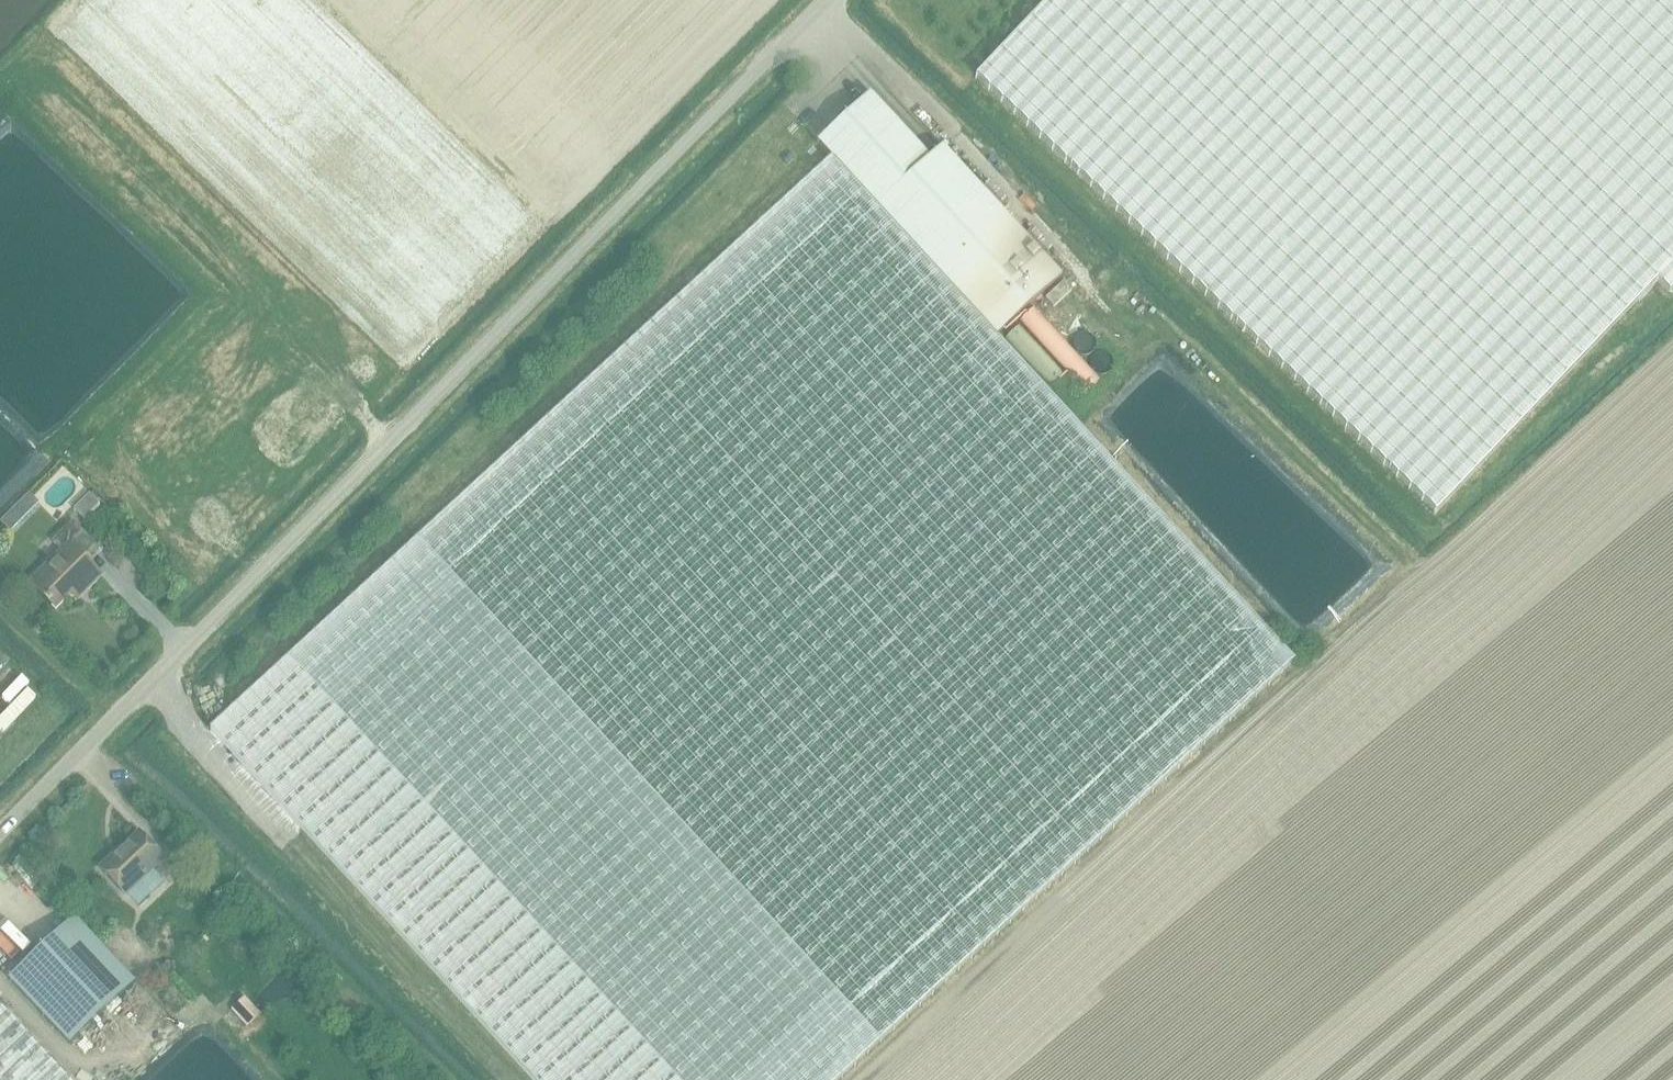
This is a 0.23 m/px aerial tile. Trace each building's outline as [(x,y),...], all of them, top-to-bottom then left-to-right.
[(976,76),(1436,513),(1656,280),(1669,292),(1672,288),(1672,0),(1048,0),(976,76)] [(817,142),(831,158),(996,336),(1061,277),(941,147),(928,159),(869,94),(817,142)] [(996,336),(831,158),(210,730),(532,1079),(838,1079),(1294,660),(996,336)] [(1045,299),(1053,307),(1072,290),(1064,282),(1045,299)] [(1084,396),(1109,373),(1049,308),(1036,321),(1078,367),(1067,377),(1084,396)] [(28,583),(55,610),(79,586),(85,592),(101,576),(84,559),(97,546),(72,521),(51,541),(61,551),(28,583)] [(139,833),(100,869),(124,895),(163,859),(139,833)] [(23,914),(15,922),(37,945),(45,938),(23,914)] [(9,979),(69,1043),(134,982),(74,918),(9,979)] [(26,1035),(0,1007),(0,1079),(68,1079),(26,1035)]
